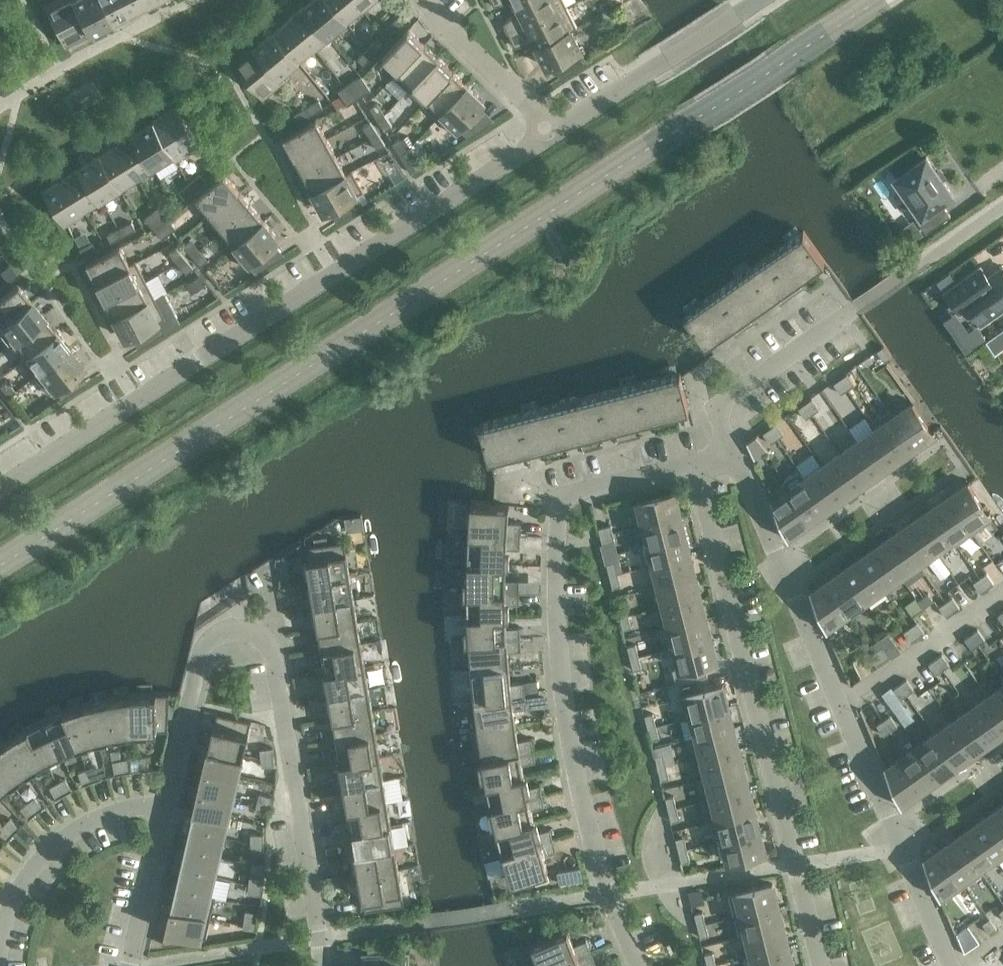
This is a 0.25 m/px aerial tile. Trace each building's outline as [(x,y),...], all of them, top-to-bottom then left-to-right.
[(45,7),(65,45),(89,33),(73,0),(58,0),(45,7)] [(97,0),(73,0),(89,33),(108,23),(97,0)] [(120,0),(97,0),(108,23),(127,14),(120,0)] [(127,14),(146,4),(144,0),(120,0),(127,14)] [(328,0),(312,0),(305,6),(328,35),(345,21),(328,0)] [(354,0),(328,0),(345,21),(361,8),(354,0)] [(361,8),(371,0),(354,0),(361,8)] [(564,0),(528,0),(517,5),(519,11),(503,23),(509,35),(567,6),(564,0)] [(328,35),(305,6),(289,19),(313,48),(328,35)] [(577,27),(567,6),(509,35),(515,47),(535,41),(537,46),(570,29),(571,31),(577,27)] [(403,24),(397,18),(387,28),(394,34),(403,24)] [(313,48),(289,19),(273,32),(297,61),(313,48)] [(424,44),(409,29),(383,56),(398,70),(424,44)] [(570,29),(537,46),(547,67),(571,55),(577,68),(586,62),(581,51),(571,31),(570,29)] [(297,61),(273,32),(256,46),(280,74),(281,74),(297,61)] [(377,39),(367,49),(374,55),(383,45),(377,39)] [(439,58),(424,44),(398,70),(393,75),(408,90),(439,58)] [(280,74),(256,46),(235,63),(263,97),(285,78),(281,74),(280,74)] [(374,55),(367,49),(358,59),(364,65),(374,55)] [(454,72),(439,58),(408,90),(423,104),(454,72)] [(468,86),(454,72),(423,104),(438,118),(468,86)] [(363,77),(362,76),(350,83),(355,90),(366,83),(363,77)] [(355,90),(350,83),(338,91),(343,98),(355,90)] [(371,90),(366,83),(355,90),(359,98),(371,90)] [(485,102),(468,86),(438,118),(454,134),(459,128),(468,137),(478,131),(467,120),(485,102)] [(359,98),(355,90),(343,98),(348,105),(359,98)] [(319,100),(307,107),(311,115),(323,108),(319,100)] [(377,103),(370,108),(377,119),(385,114),(377,103)] [(311,115),(307,107),(295,114),(299,121),(311,115)] [(199,145),(176,108),(153,123),(172,154),(171,155),(174,160),(199,145)] [(392,126),(385,114),(377,119),(385,131),(392,126)] [(327,139),(316,120),(284,138),(294,156),(327,139)] [(378,133),(370,122),(363,126),(371,138),(378,133)] [(172,154),(153,123),(134,134),(154,166),(171,155),(172,154)] [(385,145),(378,133),(371,138),(378,150),(385,145)] [(154,166),(134,134),(117,145),(136,176),(154,166)] [(413,143),(409,136),(403,140),(407,147),(413,143)] [(400,138),(393,143),(400,154),(408,150),(400,138)] [(337,157),(327,139),(294,156),(304,174),(337,157)] [(136,176),(117,145),(100,155),(119,187),(136,176)] [(119,187),(100,155),(81,167),(101,198),(119,187)] [(928,158),(927,156),(925,157),(925,158),(914,166),(898,177),(896,178),(895,179),(896,180),(921,215),(916,219),(926,233),(951,216),(941,203),(952,195),(952,196),(954,195),(952,193),(927,158),(928,158)] [(346,173),(337,157),(304,174),(314,192),(346,174),(346,173)] [(418,157),(407,164),(411,172),(422,165),(418,157)] [(908,157),(892,168),(898,177),(914,166),(908,157)] [(394,160),(384,167),(394,183),(405,177),(394,160)] [(101,198),(81,167),(64,178),(83,209),(101,198)] [(352,170),(346,173),(346,174),(314,192),(325,212),(348,200),(354,211),(363,205),(357,194),(364,191),(353,171),(352,170)] [(200,173),(190,182),(195,189),(206,180),(200,173)] [(238,190),(225,174),(196,198),(210,214),(238,190)] [(83,209),(64,178),(46,189),(65,221),(83,209)] [(195,189),(190,182),(179,191),(185,198),(195,189)] [(251,206),(238,190),(210,214),(223,230),(251,206)] [(265,222),(251,206),(223,230),(235,245),(236,246),(265,222)] [(158,207),(156,208),(151,213),(160,223),(167,218),(158,207)] [(160,223),(151,213),(145,218),(154,229),(160,223)] [(176,228),(167,218),(160,223),(169,234),(176,228)] [(132,222),(120,228),(124,236),(136,230),(132,222)] [(279,239),(265,222),(236,246),(235,245),(230,249),(245,268),(251,263),(259,272),(268,266),(259,256),(279,239)] [(169,234),(160,223),(154,229),(162,239),(169,234)] [(124,236),(120,228),(107,235),(111,242),(124,236)] [(803,231),(769,255),(796,293),(806,285),(801,278),(825,261),(803,231)] [(190,239),(184,245),(193,256),(199,250),(190,239)] [(96,250),(92,242),(80,249),(84,257),(96,250)] [(130,264),(120,246),(87,263),(97,282),(130,265),(130,264)] [(185,258),(176,247),(169,253),(178,263),(185,258)] [(208,260),(199,250),(193,256),(201,266),(208,260)] [(769,255),(753,267),(774,297),(779,304),(796,293),(769,255)] [(194,268),(185,258),(178,263),(187,274),(194,268)] [(136,261),(130,264),(130,265),(97,282),(107,300),(146,280),(136,261)] [(981,266),(946,291),(961,313),(970,307),(981,324),(1002,309),(1002,267),(990,277),(981,265),(980,265),(981,266)] [(753,267),(719,291),(746,328),(756,321),(751,313),(774,297),(753,267)] [(939,281),(943,288),(955,279),(951,273),(939,281)] [(205,285),(199,276),(190,283),(196,292),(205,285)] [(155,298),(146,280),(107,300),(116,319),(155,298)] [(17,284),(0,298),(0,322),(1,324),(31,301),(17,284)] [(719,291),(685,315),(706,345),(730,328),(735,336),(746,328),(719,291)] [(116,319),(126,339),(150,327),(156,338),(180,323),(165,293),(155,298),(116,319)] [(43,317),(31,301),(1,324),(14,340),(43,317)] [(56,333),(43,317),(14,340),(26,355),(27,356),(56,333)] [(986,341),(995,354),(1002,349),(1002,329),(986,341)] [(69,349),(56,333),(27,356),(26,355),(20,359),(34,376),(69,349)] [(884,346),(877,350),(884,361),(891,356),(884,346)] [(83,366),(69,349),(34,376),(48,394),(54,390),(61,399),(71,393),(62,383),(83,366)] [(680,374),(639,384),(648,420),(689,410),(680,374)] [(847,374),(841,379),(848,389),(855,384),(847,374)] [(848,389),(841,379),(834,383),(841,394),(848,389)] [(0,385),(0,386),(8,397),(15,391),(6,380),(0,385)] [(639,384),(600,394),(609,430),(648,420),(639,384)] [(600,394),(560,404),(569,440),(581,437),(583,445),(599,442),(597,433),(609,430),(600,394)] [(812,399),(805,403),(813,414),(819,409),(812,399)] [(914,401),(894,415),(892,417),(914,447),(935,432),(935,431),(932,433),(912,405),(915,402),(914,401)] [(813,414),(805,403),(799,408),(806,419),(813,414)] [(560,404),(521,414),(530,450),(569,440),(560,404)] [(870,424),(874,429),(876,428),(897,459),(914,447),(892,417),(894,415),(890,409),(870,424)] [(521,414),(480,424),(489,460),(530,450),(521,414)] [(777,424),(770,428),(777,439),(784,434),(777,424)] [(777,439),(770,428),(763,433),(771,443),(777,439)] [(876,428),(874,429),(858,441),(879,471),(897,459),(876,428)] [(768,451),(756,435),(747,442),(755,461),(768,451)] [(879,471),(858,441),(840,453),(862,484),(879,471)] [(862,484),(840,453),(823,466),(844,496),(862,484)] [(844,496),(823,466),(805,478),(826,508),(844,496)] [(805,478),(790,489),(788,490),(810,520),(826,508),(805,478)] [(969,481),(948,496),(973,533),(992,520),(988,514),(991,512),(990,511),(987,513),(967,484),(970,482),(969,481)] [(788,536),(810,520),(788,490),(790,489),(785,483),(769,495),(788,539),(789,539),(788,536)] [(637,528),(644,527),(644,525),(680,516),(674,490),(673,491),(673,494),(640,503),(639,499),(638,499),(639,503),(632,505),(637,528)] [(973,533),(948,496),(931,508),(953,539),(951,539),(955,545),(973,533)] [(471,502),(469,533),(521,536),(521,523),(508,522),(509,505),(471,502)] [(953,539),(931,508),(914,520),(936,550),(951,539),(953,539)] [(685,536),(680,516),(644,525),(644,527),(649,545),(685,536)] [(936,550),(914,520),(897,532),(918,563),(936,550)] [(599,528),(601,536),(613,533),(611,525),(599,528)] [(918,563),(897,532),(879,545),(901,575),(918,563)] [(521,536),(469,533),(468,563),(506,564),(507,549),(520,549),(521,536)] [(615,541),(613,533),(601,536),(603,544),(615,541)] [(690,556),(685,536),(649,545),(654,565),(690,556)] [(305,547),(307,560),(311,582),(350,576),(344,540),(305,547)] [(901,575),(879,545),(861,557),(883,588),(901,575)] [(695,576),(690,556),(654,565),(659,586),(695,576)] [(883,588),(861,557),(844,570),(865,600),(883,588)] [(607,564),(610,576),(618,574),(615,562),(607,564)] [(506,564),(468,563),(468,593),(519,593),(519,580),(506,580),(506,564)] [(865,600),(844,570),(827,581),(849,612),(865,600)] [(621,586),(618,574),(610,576),(613,588),(621,586)] [(988,575),(981,579),(989,590),(995,585),(988,575)] [(354,598),(350,576),(311,582),(313,597),(306,598),(307,606),(315,605),(354,598)] [(701,597),(695,576),(659,586),(665,606),(701,597)] [(989,590),(981,579),(975,584),(982,594),(989,590)] [(849,612),(827,581),(812,592),(811,589),(809,589),(827,631),(828,630),(827,627),(849,612)] [(520,603),(519,593),(468,593),(468,617),(506,616),(506,604),(520,603)] [(919,600),(924,607),(934,600),(928,593),(919,600)] [(706,618),(701,597),(665,606),(670,627),(706,618)] [(358,621),(354,598),(315,605),(317,619),(310,620),(311,629),(318,628),(318,627),(358,621)] [(954,599),(947,604),(954,614),(961,609),(954,599)] [(617,606),(620,618),(628,616),(625,604),(617,606)] [(954,614),(947,604),(940,608),(948,619),(954,614)] [(507,628),(506,616),(468,617),(469,640),(521,638),(520,627),(507,628)] [(631,628),(628,616),(620,618),(623,630),(631,628)] [(711,638),(706,618),(670,627),(675,647),(711,638)] [(361,643),(358,621),(318,627),(318,628),(321,642),(314,643),(315,651),(322,650),(361,643)] [(918,624),(912,629),(919,639),(926,634),(918,624)] [(977,628),(970,632),(977,643),(984,638),(977,628)] [(919,639),(912,629),(905,633),(912,644),(919,639)] [(977,643),(970,632),(964,637),(971,647),(977,643)] [(522,651),(521,638),(469,640),(471,671),(509,667),(508,652),(522,651)] [(716,660),(711,638),(675,647),(680,667),(673,669),(676,683),(708,676),(705,663),(716,660)] [(365,666),(361,643),(322,650),(324,664),(317,665),(319,674),(326,673),(326,672),(365,666)] [(628,646),(631,658),(639,656),(636,644),(628,646)] [(884,648),(877,653),(885,663),(891,658),(884,648)] [(885,663),(877,653),(871,657),(878,668),(885,663)] [(941,653),(934,658),(942,668),(948,663),(941,653)] [(642,668),(639,656),(631,658),(634,670),(642,668)] [(942,668),(934,658),(928,662),(935,673),(942,668)] [(369,688),(365,666),(326,672),(326,673),(328,687),(321,688),(322,696),(329,695),(369,688)] [(511,683),(509,667),(471,671),(474,701),(526,695),(524,682),(511,683)] [(906,678),(899,682),(906,693),(913,688),(906,678)] [(681,683),(684,691),(691,689),(689,681),(681,683)] [(538,682),(525,683),(526,694),(539,693),(538,682)] [(906,693),(899,682),(892,687),(900,697),(906,693)] [(686,719),(692,718),(692,716),(728,707),(723,685),(680,696),(686,719)] [(988,696),(1002,717),(1002,686),(988,696)] [(373,711),(369,688),(329,695),(332,709),(325,710),(326,719),(333,718),(333,717),(373,711)] [(156,694),(152,694),(132,696),(136,732),(157,731),(157,709),(161,709),(161,698),(157,698),(156,694)] [(527,708),(526,695),(474,701),(478,730),(516,725),(514,710),(527,708)] [(136,732),(132,696),(109,699),(116,735),(136,732)] [(988,696),(970,709),(992,739),(1002,731),(1002,717),(988,696)] [(116,735),(109,699),(87,704),(97,740),(116,735)] [(97,740),(87,704),(65,711),(78,746),(97,740)] [(733,727),(728,707),(692,716),(692,718),(697,736),(733,727)] [(992,739),(970,709),(953,721),(974,752),(992,739)] [(78,746),(65,711),(46,719),(61,753),(78,746)] [(376,733),(373,711),(333,717),(333,718),(335,732),(328,733),(330,741),(337,740),(376,733)] [(645,715),(648,727),(656,725),(653,713),(645,715)] [(890,715),(884,720),(891,731),(898,726),(890,715)] [(61,753),(46,719),(27,729),(45,761),(61,753)] [(891,731),(884,720),(877,725),(884,735),(891,731)] [(974,752),(953,721),(935,734),(957,764),(974,752)] [(214,722),(209,744),(244,752),(249,730),(245,729),(246,726),(236,723),(235,727),(214,722)] [(518,740),(516,725),(478,730),(471,731),(473,747),(481,746),(483,760),(534,751),(532,738),(518,740)] [(659,737),(656,725),(648,727),(651,739),(659,737)] [(738,748),(733,727),(697,736),(702,757),(738,748)] [(45,761),(27,729),(8,741),(28,771),(45,761)] [(380,756),(376,733),(337,740),(339,755),(332,756),(334,764),(341,763),(380,756)] [(957,764),(935,734),(918,745),(940,776),(957,764)] [(8,741),(0,746),(0,768),(12,783),(28,771),(8,741)] [(244,752),(209,744),(204,765),(239,773),(244,752)] [(940,776),(918,745),(902,757),(923,788),(940,776)] [(260,748),(261,756),(274,755),(273,746),(260,748)] [(744,769),(738,748),(702,757),(708,778),(744,769)] [(536,762),(534,751),(483,760),(487,783),(524,776),(522,764),(536,762)] [(655,756),(658,768),(666,766),(663,754),(655,756)] [(275,764),(274,755),(261,756),(262,765),(275,764)] [(384,779),(380,756),(341,763),(343,777),(336,778),(337,787),(344,785),(384,779)] [(148,757),(139,758),(140,770),(149,770),(148,757)] [(923,788),(902,757),(887,768),(885,765),(884,765),(902,807),(903,806),(901,803),(923,788)] [(130,759),(121,760),(124,773),(132,771),(130,759)] [(124,773),(121,760),(113,762),(115,775),(124,773)] [(239,773),(204,765),(199,786),(234,795),(239,773)] [(669,778),(666,766),(658,768),(661,780),(669,778)] [(95,767),(87,770),(91,782),(100,779),(95,767)] [(0,768),(0,793),(12,783),(0,768)] [(749,790),(744,769),(708,778),(713,799),(749,790)] [(91,782),(87,770),(79,773),(83,785),(91,782)] [(527,787),(524,776),(487,783),(492,806),(542,795),(540,785),(527,787)] [(65,779),(58,783),(64,794),(72,790),(65,779)] [(388,801),(384,779),(344,785),(347,800),(340,801),(341,809),(348,808),(388,801)] [(64,794),(58,783),(50,788),(56,799),(64,794)] [(234,795),(199,786),(194,808),(229,816),(234,795)] [(754,811),(749,790),(713,799),(718,818),(718,820),(754,811)] [(260,791),(258,800),(271,803),(273,795),(260,791)] [(545,806),(542,795),(492,806),(497,829),(534,820),(531,809),(545,806)] [(666,798),(669,810),(677,808),(674,796),(666,798)] [(35,798),(28,803),(36,813),(43,808),(35,798)] [(271,803),(258,800),(256,808),(268,812),(271,803)] [(391,824),(388,801),(348,808),(350,822),(343,823),(345,832),(352,830),(391,824)] [(36,813),(28,803),(21,809),(29,819),(36,813)] [(991,814),(1002,831),(1002,805),(991,814)] [(229,816),(194,808),(190,827),(225,835),(229,816)] [(680,820),(677,808),(669,810),(672,822),(680,820)] [(759,830),(754,811),(718,820),(718,818),(711,820),(716,843),(723,841),(723,840),(759,830)] [(991,814),(974,825),(995,856),(994,857),(998,862),(1002,859),(1002,831),(991,814)] [(10,819),(4,825),(13,834),(20,828),(10,819)] [(537,832),(534,820),(497,829),(503,852),(553,839),(550,828),(537,832)] [(342,824),(335,825),(336,832),(344,831),(342,824)] [(395,846),(391,824),(352,830),(354,845),(347,846),(348,854),(356,853),(395,846)] [(4,825),(0,830),(0,833),(8,841),(13,834),(4,825)] [(995,856),(974,825),(957,837),(979,867),(980,867),(994,857),(995,856)] [(225,835),(190,827),(185,847),(220,855),(225,835)] [(765,853),(759,830),(723,840),(723,841),(729,862),(765,853)] [(251,833),(251,841),(264,841),(264,833),(251,833)] [(676,839),(679,851),(687,849),(684,837),(676,839)] [(979,867),(957,837),(941,849),(966,885),(984,872),(980,867),(979,867)] [(557,851),(553,839),(503,852),(512,882),(548,871),(543,855),(557,851)] [(264,850),(264,841),(251,841),(251,850),(264,850)] [(399,869),(395,846),(356,853),(358,867),(351,868),(352,877),(359,875),(399,869)] [(220,855),(185,847),(181,867),(216,875),(220,855)] [(690,861),(687,849),(679,851),(682,863),(690,861)] [(966,885),(941,849),(925,860),(924,856),(923,857),(942,902),(966,885)] [(216,875),(181,867),(176,887),(211,895),(216,875)] [(405,904),(399,869),(359,875),(365,911),(405,904)] [(580,869),(559,872),(561,885),(582,882),(580,869)] [(250,874),(249,883),(262,884),(263,876),(250,874)] [(262,884),(249,883),(248,892),(261,893),(262,884)] [(729,894),(735,916),(778,905),(772,883),(729,894)] [(214,896),(211,895),(176,887),(172,907),(210,916),(214,896)] [(783,925),(778,905),(735,916),(740,937),(747,936),(747,934),(783,925)] [(210,916),(172,907),(166,929),(204,938),(210,916)] [(246,909),(245,918),(258,919),(259,911),(246,909)] [(695,913),(698,925),(706,923),(703,911),(695,913)] [(258,919),(245,918),(244,926),(257,928),(258,919)] [(990,918),(983,923),(990,934),(997,929),(990,918)] [(709,935),(706,923),(698,925),(701,938),(709,935)] [(788,946),(783,925),(747,934),(747,936),(752,955),(788,946)] [(958,935),(965,952),(980,943),(969,927),(958,935)] [(541,965),(557,965),(591,952),(586,940),(574,945),(568,929),(532,943),(541,965)] [(788,946),(752,955),(755,965),(793,965),(788,946)] [(362,955),(365,955),(365,965),(406,965),(406,953),(410,953),(410,951),(362,953),(362,955)] [(591,952),(557,965),(592,965),(596,964),(591,952)] [(708,965),(709,965),(716,964),(713,952),(705,954),(708,965)]
